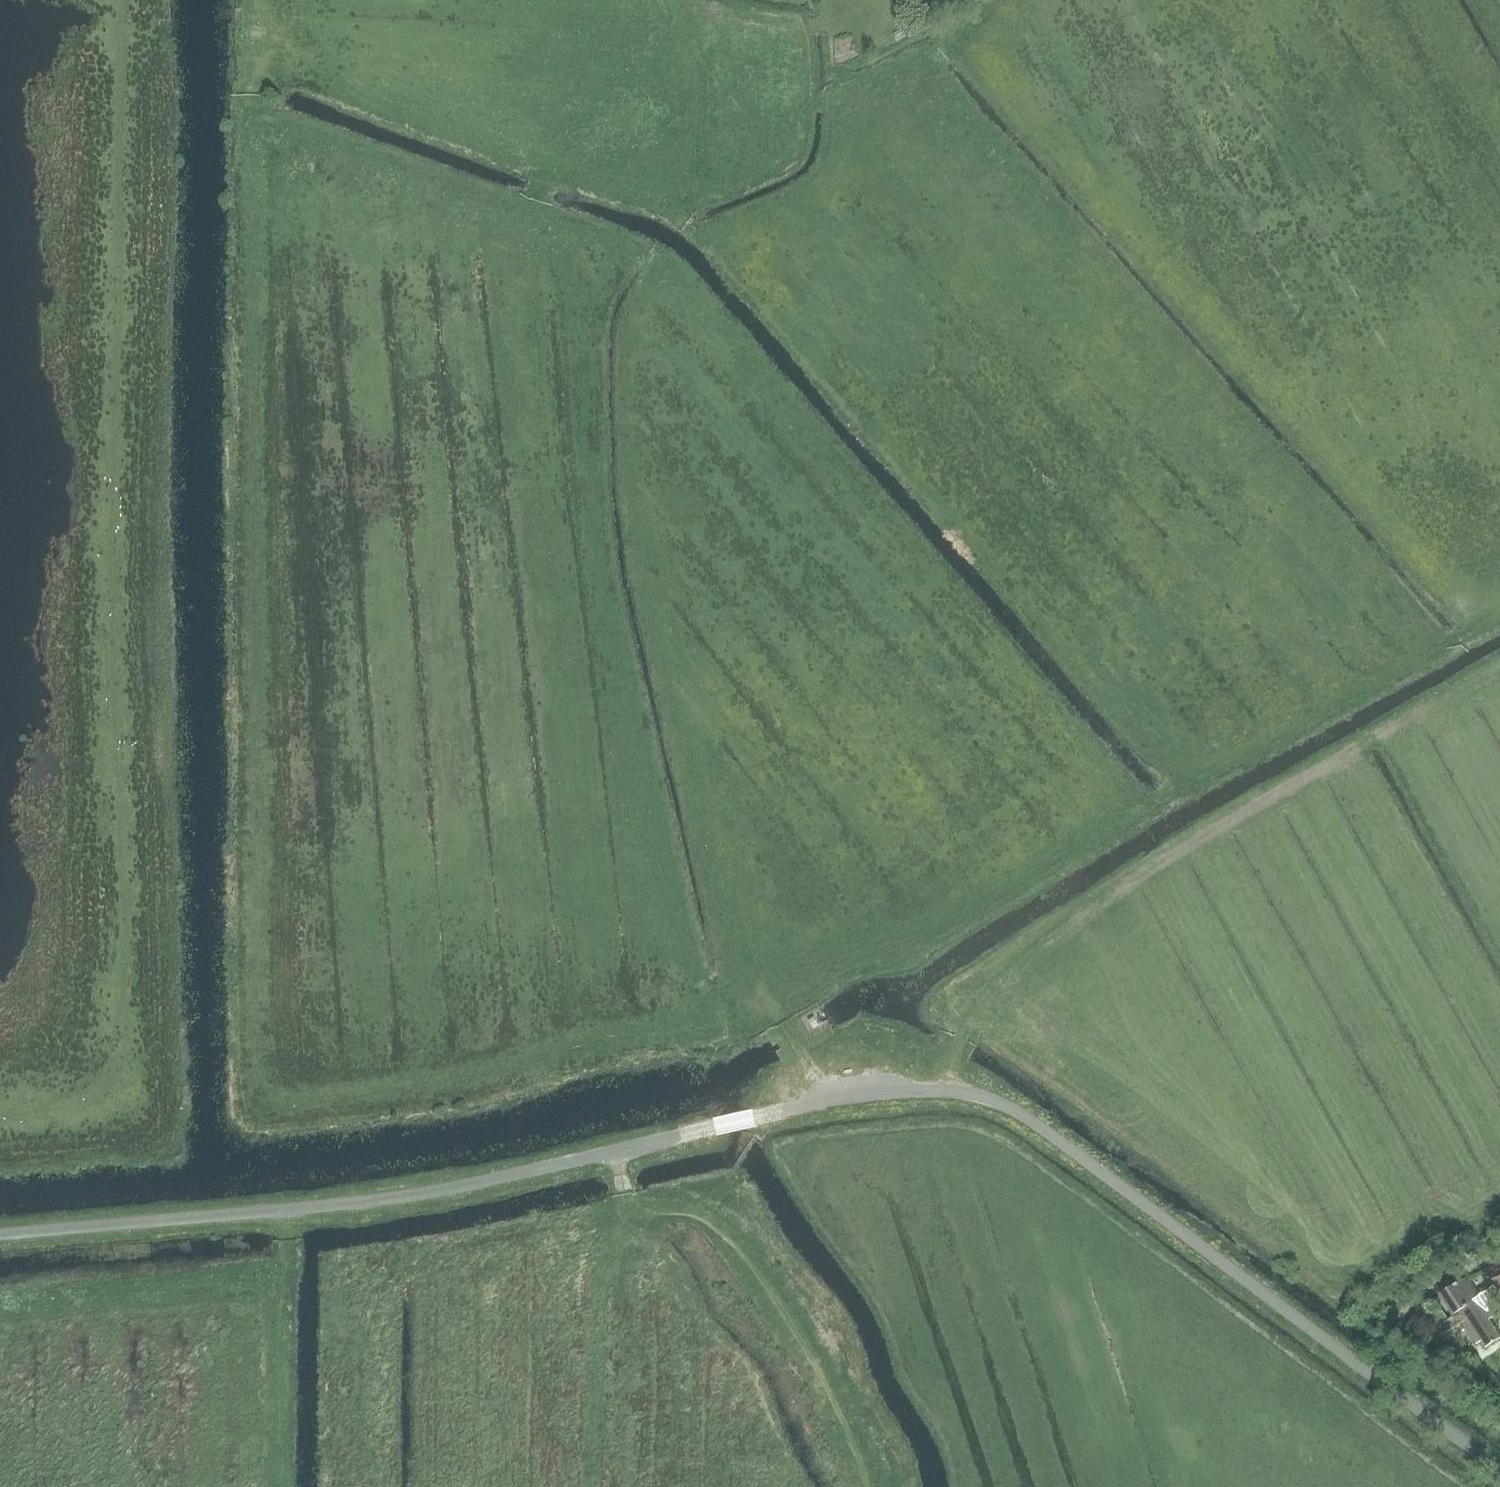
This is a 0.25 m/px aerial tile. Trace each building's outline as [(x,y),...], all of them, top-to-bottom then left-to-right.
[(1488,1266),(1498,1292),(1499,1292),(1499,1261),(1488,1266)] [(1439,1345),(1457,1333),(1455,1329),(1465,1323),(1478,1345),(1482,1343),(1487,1349),(1499,1341),(1499,1337),(1490,1321),(1494,1319),(1471,1281),(1443,1298),(1455,1317),(1449,1320),(1444,1312),(1426,1323),(1439,1345)]
